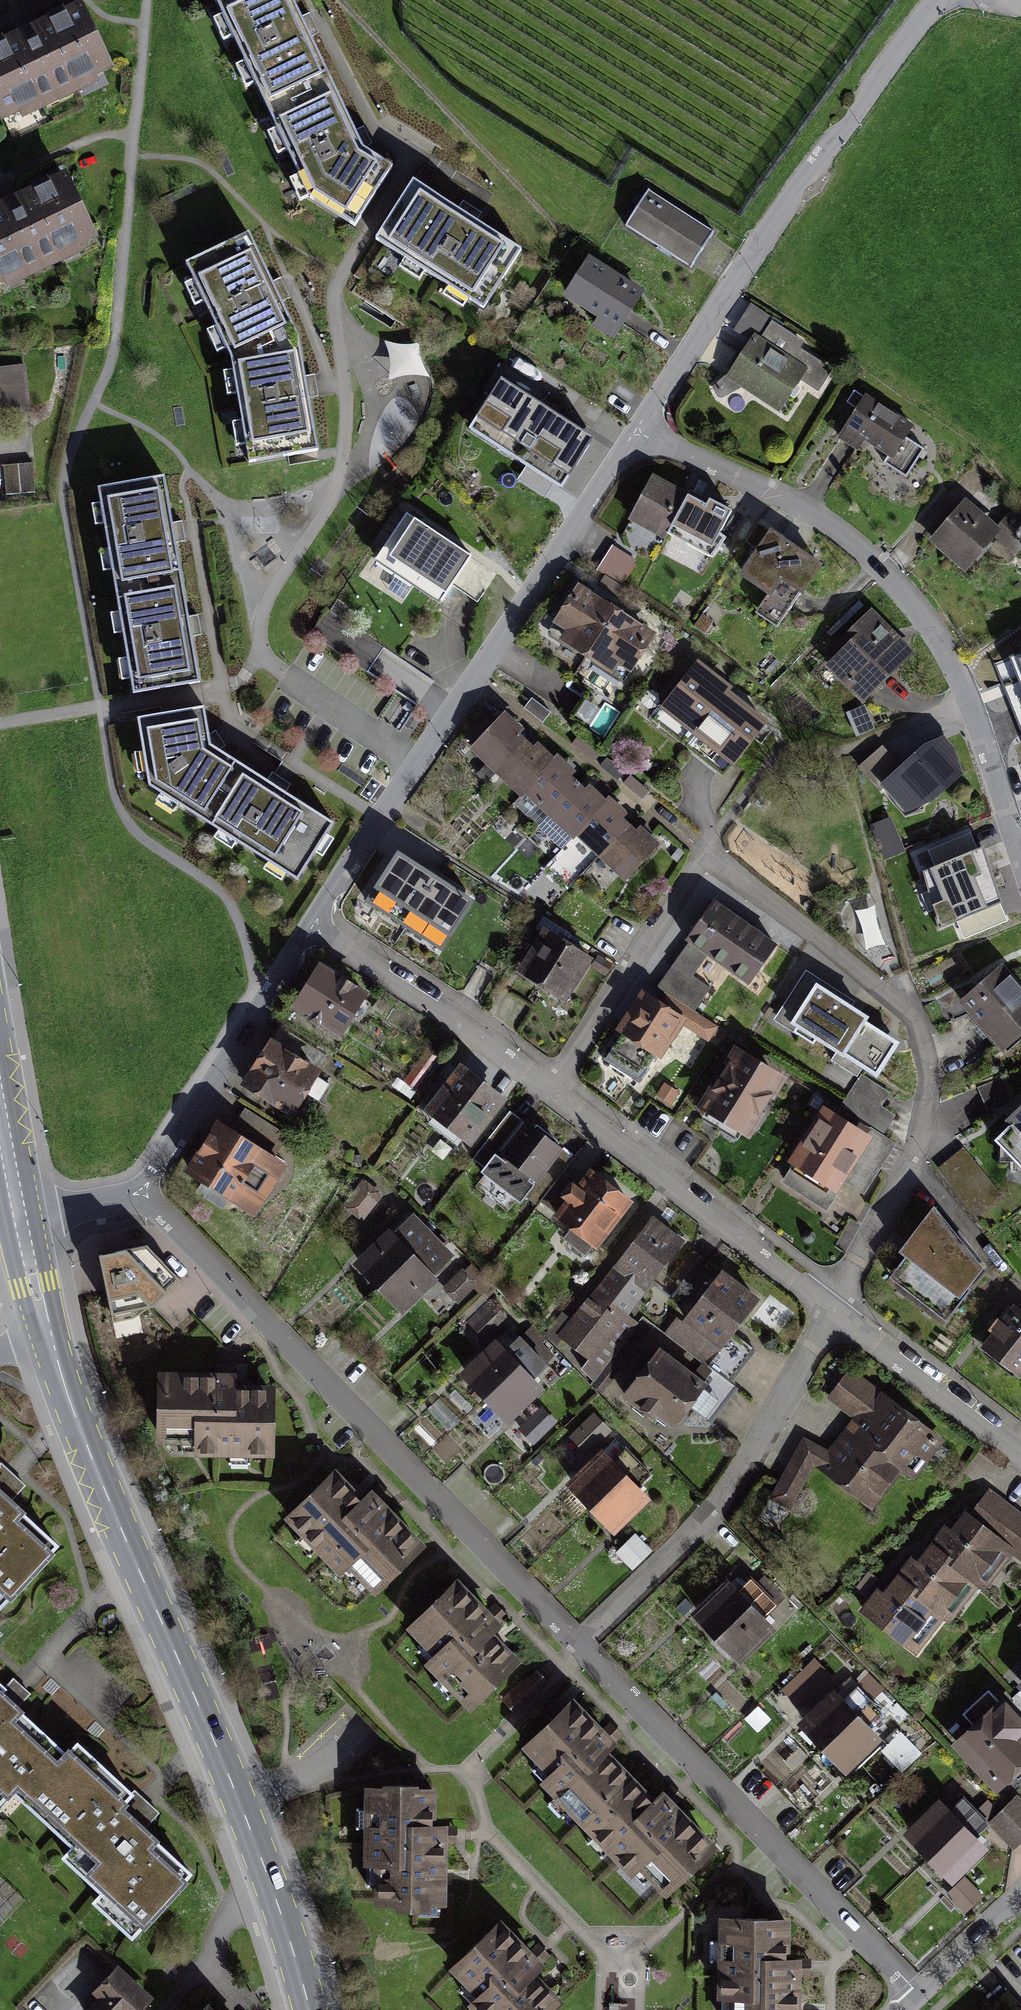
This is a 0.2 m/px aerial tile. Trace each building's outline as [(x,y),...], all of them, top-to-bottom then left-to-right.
[(395,166),(364,150),(359,140),(303,25),(291,0),(217,0),(313,199),(357,226),(395,166)] [(0,44),(0,98),(9,117),(106,71),(76,8),(0,44)] [(0,204),(0,289),(96,244),(63,174),(0,204)] [(476,221),(418,185),(382,242),(489,310),(526,252),(476,221)] [(652,195),(627,234),(691,275),(716,236),(652,195)] [(185,271),(232,363),(250,467),(321,455),(311,391),(302,340),(280,297),(250,238),(185,271)] [(590,266),(564,308),(624,343),(649,301),(590,266)] [(809,376),(755,340),(726,384),(780,420),(809,376)] [(388,375),(422,374),(421,341),(387,342),(388,375)] [(502,389),(470,441),(563,498),(595,446),(502,389)] [(917,435),(866,402),(839,443),(890,476),(917,435)] [(162,478),(96,490),(134,699),(199,687),(188,627),(171,533),(162,478)] [(651,485),(629,534),(701,566),(723,517),(700,507),(670,494),(651,485)] [(968,510),(930,551),(968,585),(1006,545),(968,510)] [(409,522),(374,574),(439,617),(474,565),(409,522)] [(588,573),(611,593),(638,561),(615,541),(588,573)] [(825,575),(775,542),(743,592),(768,609),(758,625),(782,641),(825,575)] [(582,601),(552,645),(618,690),(649,646),(582,601)] [(865,713),(916,662),(880,624),(828,675),(865,713)] [(780,722),(702,661),(662,712),(740,773),(780,722)] [(593,724),(604,706),(585,695),(574,713),(593,724)] [(205,709),(138,720),(148,787),(298,876),(332,821),(279,788),(211,746),(205,709)] [(501,723),(471,759),(574,847),(605,811),(589,798),(569,780),(541,757),(518,737),(501,723)] [(938,741),(881,796),(912,828),(969,773),(938,741)] [(611,815),(580,851),(628,892),(659,857),(611,815)] [(965,851),(927,885),(971,933),(1009,899),(965,851)] [(418,932),(447,878),(400,853),(371,907),(418,932)] [(786,942),(720,902),(692,946),(758,987),(786,942)] [(593,965),(544,940),(519,987),(569,1012),(593,965)] [(714,987),(678,964),(654,1002),(665,1008),(690,1024),(714,987)] [(321,970),(293,1012),(340,1044),(369,1002),(321,970)] [(961,1012),(1005,1061),(1020,1046),(1020,992),(1004,973),(961,1012)] [(776,1025),(862,1079),(887,1038),(861,1022),(829,1002),(802,984),(776,1025)] [(665,1008),(639,1050),(654,1060),(664,1066),(690,1024),(665,1008)] [(622,1040),(607,1063),(639,1083),(654,1060),(639,1050),(622,1040)] [(275,1050),(245,1098),(292,1128),(323,1079),(275,1050)] [(750,1146),(790,1083),(740,1053),(701,1115),(750,1146)] [(473,1154),(507,1106),(464,1076),(430,1123),(473,1154)] [(872,1149),(825,1119),(788,1178),(835,1208),(872,1149)] [(995,1144),(1020,1171),(1020,1119),(995,1144)] [(521,1204),(561,1153),(527,1127),(488,1179),(521,1204)] [(219,1131),(188,1180),(252,1221),(283,1171),(219,1131)] [(343,1200),(360,1218),(384,1195),(367,1177),(343,1200)] [(598,1259),(632,1210),(592,1182),(558,1231),(598,1259)] [(888,1278),(947,1318),(984,1274),(939,1210),(888,1278)] [(439,1267),(397,1224),(379,1241),(359,1260),(401,1303),(420,1285),(439,1267)] [(649,1299),(683,1249),(654,1229),(619,1278),(649,1299)] [(147,1244),(102,1256),(112,1312),(152,1306),(182,1280),(147,1244)] [(704,1362),(757,1294),(719,1265),(666,1332),(704,1362)] [(458,1271),(446,1289),(460,1297),(472,1279),(458,1271)] [(610,1275),(561,1340),(599,1369),(648,1304),(610,1275)] [(1020,1305),(988,1349),(1020,1373),(1020,1306),(1020,1305)] [(490,1346),(466,1369),(507,1411),(532,1386),(541,1377),(501,1336),(490,1346)] [(704,1381),(658,1343),(621,1387),(653,1414),(658,1408),(672,1419),(704,1381)] [(913,1482),(943,1442),(853,1376),(832,1404),(855,1421),(846,1432),(839,1442),(828,1457),(803,1438),(773,1497),(790,1507),(820,1467),(876,1509),(902,1474),(913,1482)] [(220,1380),(163,1379),(161,1447),(211,1449),(210,1458),(271,1460),(273,1392),(235,1391),(236,1381),(220,1380)] [(585,1452),(610,1430),(592,1411),(568,1433),(585,1452)] [(596,1457),(572,1480),(614,1524),(636,1503),(651,1488),(609,1445),(596,1457)] [(384,1502),(341,1464),(291,1521),(339,1563),(344,1558),(375,1585),(421,1534),(384,1502)] [(987,1490),(957,1533),(946,1526),(920,1564),(911,1558),(886,1594),(880,1589),(859,1619),(916,1658),(944,1619),(957,1628),(983,1590),(990,1594),(1016,1558),(1020,1561),(1020,1514),(987,1490)] [(11,1599),(60,1548),(0,1492),(0,1589),(11,1599)] [(632,1566),(648,1550),(633,1535),(617,1550),(632,1566)] [(487,1616),(459,1586),(412,1630),(425,1643),(420,1647),(471,1702),(523,1653),(487,1616)] [(773,1639),(732,1590),(716,1604),(690,1625),(732,1674),(764,1647),(773,1639)] [(8,1783),(70,1841),(62,1850),(137,1920),(187,1866),(123,1806),(117,1800),(126,1790),(67,1734),(59,1743),(0,1687),(0,1791),(8,1783)] [(610,1724),(576,1690),(520,1745),(663,1889),(719,1834),(687,1801),(610,1724)] [(880,1748),(835,1695),(825,1703),(797,1727),(842,1780),(872,1755),(880,1748)] [(1001,1701),(948,1745),(995,1800),(1020,1778),(1020,1725),(1001,1701)] [(883,1748),(899,1765),(917,1748),(901,1731),(883,1748)] [(425,1781),(372,1781),(371,1891),(399,1891),(399,1908),(439,1908),(439,1866),(440,1820),(424,1820),(425,1781)] [(1020,1797),(992,1821),(1017,1850),(1020,1846),(1020,1798),(1020,1797)] [(991,1860),(943,1804),(919,1824),(901,1840),(949,1896),(966,1881),(991,1860)] [(795,1947),(785,1947),(785,1917),(724,1917),(723,2009),(794,2009),(795,1947)] [(506,1922),(455,1969),(493,2009),(545,2009),(568,1989),(534,1952),(506,1922)] [(120,1969),(87,2009),(122,2009),(123,2009),(125,2009),(137,2009),(150,1993),(120,1969)] [(633,1986),(607,1988),(610,2009),(635,2009),(633,1986)]
